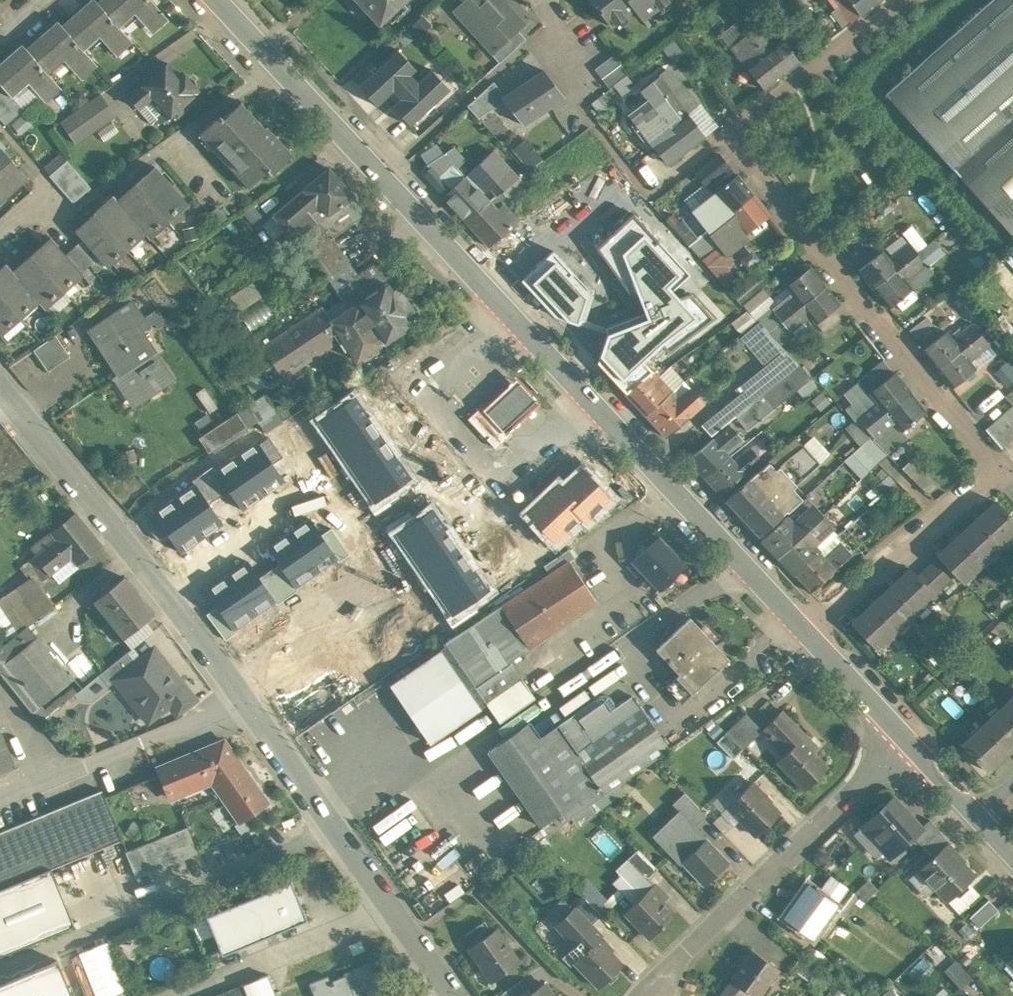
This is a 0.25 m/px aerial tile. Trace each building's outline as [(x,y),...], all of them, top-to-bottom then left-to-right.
[(61,25),(84,50),(100,36),(110,49),(126,35),(119,27),(97,2),(95,0),(90,0),(61,25)] [(97,2),(119,27),(135,13),(146,25),(162,12),(151,0),(98,0),(97,2)] [(379,23),(387,16),(391,21),(407,7),(402,2),(404,0),(358,0),(379,23)] [(502,0),(465,0),(459,6),(458,6),(456,8),(458,11),(459,11),(490,46),(494,50),(497,48),(496,47),(520,26),(523,23),(502,0)] [(594,5),(596,3),(601,10),(600,11),(610,25),(633,8),(642,19),(667,0),(591,0),(594,5)] [(878,0),(850,0),(861,14),(878,1),(878,0)] [(885,93),(952,168),(953,168),(1012,235),(1012,0),(989,0),(885,93)] [(61,25),(57,21),(26,48),(48,74),(64,60),(75,72),(90,58),(84,50),(61,25)] [(783,38),(774,45),(758,25),(749,32),(782,75),(800,61),(783,38)] [(782,75),(749,32),(740,39),(755,59),(747,66),(764,89),(782,75)] [(755,59),(740,39),(731,46),(747,66),(755,59)] [(22,43),(0,63),(0,83),(7,91),(12,97),(28,82),(39,95),(55,81),(48,74),(26,48),(22,43)] [(417,81),(411,74),(416,69),(397,49),(358,85),(377,105),(393,90),(400,97),(392,105),(411,125),(450,89),(431,69),(417,81)] [(614,52),(596,63),(617,94),(635,82),(614,52)] [(179,75),(168,63),(129,98),(138,108),(150,97),(164,112),(157,118),(161,123),(173,112),(177,116),(194,102),(189,97),(198,90),(195,87),(195,82),(193,78),(189,76),(184,75),(182,72),(179,75)] [(504,95),(501,97),(504,100),(522,124),(565,96),(543,69),(504,95)] [(705,135),(682,106),(692,98),(671,71),(666,71),(659,76),(641,90),(653,106),(687,149),(705,135)] [(494,81),(467,105),(478,117),(504,100),(501,97),(504,95),(494,81)] [(0,97),(0,113),(15,100),(12,97),(7,91),(0,97)] [(100,94),(61,122),(75,143),(115,115),(100,94)] [(0,113),(0,119),(5,125),(23,109),(15,100),(0,113)] [(264,127),(240,101),(223,117),(220,114),(199,133),(200,134),(203,131),(239,169),(235,172),(236,173),(240,170),(251,182),(247,185),(248,186),(267,169),(271,173),(292,153),(266,125),(264,127)] [(687,149),(653,106),(642,114),(658,135),(651,141),(668,163),(687,149)] [(528,167),(542,157),(528,136),(513,146),(528,167)] [(11,159),(0,146),(0,168),(11,159)] [(454,146),(427,164),(430,167),(438,176),(452,163),(456,167),(466,159),(454,146)] [(492,150),(466,175),(483,193),(491,187),(497,194),(501,191),(518,178),(492,150)] [(719,153),(696,172),(707,185),(730,166),(719,153)] [(0,168),(0,202),(28,178),(11,159),(0,168)] [(66,160),(49,175),(57,184),(74,169),(66,160)] [(188,204),(154,167),(135,183),(168,221),(188,204)] [(466,175),(450,189),(438,176),(430,167),(423,174),(443,196),(466,221),(489,200),(483,193),(466,175)] [(328,168),(273,214),(291,239),(299,233),(328,214),(354,196),(328,168)] [(74,169),(57,184),(65,193),(82,178),(74,169)] [(723,186),(692,210),(708,229),(709,229),(752,194),(753,193),(738,174),(727,183),(726,182),(723,185),(723,186)] [(518,178),(501,191),(508,199),(527,186),(520,176),(518,178)] [(82,178),(65,193),(73,202),(90,187),(82,178)] [(168,221),(135,183),(117,200),(116,200),(142,229),(145,234),(149,238),(168,221)] [(752,194),(709,229),(720,243),(723,247),(724,247),(743,231),(744,231),(767,213),(752,194)] [(142,229),(116,200),(117,200),(113,195),(94,212),(127,250),(145,234),(142,229)] [(563,260),(554,249),(515,275),(585,349),(628,308),(606,284),(645,250),(685,293),(623,349),(618,344),(598,363),(625,392),(647,374),(641,368),(654,356),(669,342),(725,291),(685,248),(637,195),(615,214),(616,214),(576,249),(571,242),(564,248),(570,254),(563,260)] [(354,196),(328,214),(299,233),(336,290),(341,287),(355,277),(355,276),(357,274),(333,237),(369,212),(354,196)] [(489,200),(466,221),(489,246),(518,219),(507,207),(501,213),(489,200)] [(127,250),(94,212),(75,229),(83,238),(99,256),(108,267),(127,250)] [(708,229),(685,248),(699,262),(702,260),(711,253),(709,251),(720,243),(709,229),(708,229)] [(535,234),(512,248),(525,267),(548,252),(535,234)] [(65,254),(50,237),(30,254),(64,291),(83,275),(81,272),(65,254)] [(99,256),(83,238),(74,246),(90,264),(99,256)] [(888,258),(882,251),(859,270),(873,288),(917,253),(908,242),(888,258)] [(720,243),(709,251),(711,253),(702,260),(726,287),(740,274),(725,258),(730,255),(724,247),(723,247),(720,243)] [(90,264),(74,246),(65,254),(81,272),(90,264)] [(1003,256),(1012,267),(1012,247),(1003,256)] [(917,253),(873,288),(888,307),(912,287),(906,280),(925,263),(917,253)] [(64,291),(30,254),(12,270),(36,297),(35,298),(39,302),(45,308),(64,291)] [(12,270),(6,263),(0,269),(0,295),(20,318),(39,302),(35,298),(36,297),(12,270)] [(357,274),(355,276),(355,277),(341,287),(353,305),(331,320),(322,306),(262,346),(283,377),(342,337),(357,360),(384,341),(385,342),(412,323),(411,322),(386,285),(386,284),(384,281),(390,276),(381,263),(375,268),(373,264),(357,274)] [(825,285),(811,267),(770,300),(770,304),(771,306),(772,306),(774,309),(773,310),(781,320),(825,285)] [(825,285),(781,320),(790,331),(810,315),(816,322),(833,308),(839,303),(825,285)] [(331,314),(346,303),(338,293),(323,305),(331,314)] [(0,295),(0,333),(1,335),(20,318),(0,295)] [(134,301),(101,323),(103,326),(90,335),(117,374),(111,377),(113,379),(119,375),(134,397),(157,382),(155,380),(154,382),(151,377),(152,376),(146,367),(158,359),(140,332),(150,325),(134,301)] [(771,306),(755,319),(759,322),(768,331),(781,320),(773,310),(774,309),(772,306),(771,306)] [(160,307),(146,312),(150,323),(163,318),(160,307)] [(833,308),(816,322),(823,332),(841,318),(833,308)] [(926,316),(910,328),(917,337),(933,325),(926,316)] [(768,331),(759,322),(747,331),(758,344),(757,345),(771,360),(785,349),(768,331)] [(947,331),(923,350),(937,368),(981,333),(973,322),(952,338),(947,331)] [(995,336),(988,328),(982,333),(988,342),(995,336)] [(981,333),(937,368),(952,387),(976,368),(970,360),(990,344),(988,342),(982,333),(981,333)] [(55,334),(33,349),(48,371),(70,356),(55,334)] [(669,342),(654,356),(666,369),(681,358),(669,342)] [(771,360),(739,386),(743,391),(702,424),(711,434),(736,415),(799,363),(785,349),(771,360)] [(799,363),(736,415),(747,429),(811,378),(799,363)] [(647,374),(625,392),(646,414),(672,391),(653,370),(647,374)] [(895,372),(872,393),(877,400),(857,416),(865,426),(909,391),(895,372)] [(516,377),(483,408),(506,433),(539,402),(516,377)] [(672,391),(646,414),(665,435),(696,408),(691,403),(687,407),(672,391)] [(909,391),(865,426),(872,435),(871,436),(887,452),(907,437),(900,428),(924,409),(909,391)] [(265,394),(248,405),(255,415),(271,404),(265,394)] [(291,415),(282,402),(274,407),(282,421),(291,415)] [(271,404),(255,415),(257,419),(265,431),(282,421),(274,407),(271,404)] [(248,405),(200,437),(209,450),(257,419),(255,415),(248,405)] [(985,429),(1001,447),(1012,436),(1012,405),(985,429)] [(483,408),(481,406),(468,418),(495,447),(508,435),(506,433),(483,408)] [(257,419),(209,450),(216,460),(169,491),(165,486),(132,514),(202,608),(215,600),(328,526),(265,431),(257,419)] [(713,438),(687,458),(704,476),(729,456),(726,452),(742,438),(729,425),(713,439),(713,438)] [(870,436),(850,454),(867,472),(888,454),(887,452),(871,436),(870,436)] [(758,470),(726,499),(743,517),(787,475),(812,454),(803,445),(788,457),(776,469),(769,461),(759,471),(758,470)] [(729,456),(704,476),(721,494),(747,474),(746,473),(763,460),(750,447),(733,460),(729,456)] [(787,475),(743,517),(759,534),(786,509),(788,511),(790,509),(806,494),(796,484),(820,463),(812,454),(787,475)] [(867,472),(850,454),(844,460),(862,478),(867,472)] [(786,515),(762,538),(779,555),(823,514),(824,513),(806,494),(790,509),(793,512),(788,516),(786,515)] [(996,500),(976,519),(1000,545),(1012,533),(1012,519),(996,500)] [(100,544),(75,513),(51,532),(56,538),(28,561),(43,579),(71,557),(76,563),(100,544)] [(557,513),(503,549),(522,577),(576,542),(557,513)] [(823,514),(779,555),(795,572),(819,551),(808,539),(815,533),(818,536),(832,523),(823,514)] [(1000,545),(976,519),(957,537),(981,562),(1000,545)] [(328,526),(215,600),(258,659),(368,587),(328,526)] [(368,587),(258,659),(298,713),(494,585),(457,528),(368,587)] [(675,553),(658,535),(632,559),(659,589),(685,565),(674,554),(675,553)] [(981,562),(957,537),(938,555),(938,556),(955,573),(962,581),(981,562)] [(819,551),(795,572),(811,590),(852,554),(840,541),(823,556),(819,551)] [(596,602),(569,561),(574,558),(568,549),(544,565),(549,573),(495,609),(495,610),(471,625),(470,626),(446,642),(474,683),(509,660),(596,602)] [(955,573),(938,556),(928,566),(944,583),(955,573)] [(944,583),(928,566),(917,575),(933,593),(944,583)] [(917,575),(911,568),(891,586),(915,612),(934,594),(933,593),(917,575)] [(123,576),(94,600),(124,638),(124,637),(144,621),(154,613),(123,576)] [(0,597),(0,604),(19,631),(19,632),(27,626),(36,619),(23,600),(25,599),(17,586),(0,597)] [(915,612),(891,586),(872,604),(896,630),(915,612)] [(0,604),(0,633),(6,641),(19,631),(0,604)] [(896,630),(872,604),(852,622),(876,648),(896,630)] [(728,657),(690,617),(656,648),(679,673),(676,676),(691,692),(728,657)] [(144,621),(124,637),(132,647),(152,631),(144,621)] [(27,626),(0,648),(0,674),(31,712),(74,678),(69,671),(66,673),(27,626)] [(447,646),(441,650),(440,650),(439,651),(440,651),(416,667),(415,668),(391,684),(390,685),(400,699),(405,705),(404,705),(405,707),(405,706),(415,720),(414,720),(415,721),(429,740),(429,742),(430,741),(454,724),(454,725),(455,724),(479,707),(479,708),(480,707),(486,703),(487,702),(474,683),(446,642),(445,643),(447,646)] [(195,698),(154,647),(136,662),(119,675),(120,676),(149,712),(165,699),(176,713),(195,698)] [(127,651),(99,673),(108,685),(120,676),(119,675),(136,662),(127,651)] [(509,660),(474,683),(487,702),(510,686),(511,686),(512,685),(522,678),(509,660)] [(691,692),(676,676),(666,685),(681,701),(691,692)] [(632,695),(585,728),(574,713),(556,726),(597,783),(604,793),(611,789),(618,784),(669,747),(632,695)] [(1002,708),(1012,720),(1012,698),(1002,708)] [(983,725),(1007,751),(1012,745),(1012,720),(1002,708),(983,725)] [(819,747),(782,709),(765,726),(788,750),(776,761),(803,789),(828,765),(815,751),(819,747)] [(745,712),(726,731),(742,748),(762,729),(745,712)] [(556,726),(540,737),(529,722),(488,750),(540,825),(552,817),(545,808),(557,800),(563,808),(597,783),(556,726)] [(983,725),(963,744),(987,770),(1007,751),(983,725)] [(16,766),(0,728),(0,773),(16,766)] [(742,748),(726,731),(716,740),(733,757),(742,748)] [(267,801),(224,739),(157,766),(170,796),(212,779),(240,820),(267,801)] [(771,801),(752,781),(727,805),(756,835),(779,813),(770,802),(771,801)] [(597,783),(563,808),(569,818),(604,793),(597,783)] [(618,784),(611,789),(616,796),(623,791),(618,784)] [(0,831),(0,889),(122,839),(102,789),(0,831)] [(706,815),(684,792),(672,803),(678,810),(679,809),(695,825),(706,815)] [(893,796),(865,822),(881,840),(878,843),(890,856),(913,836),(921,828),(920,826),(893,796)] [(563,808),(557,800),(545,808),(552,817),(558,826),(569,818),(563,808)] [(695,825),(679,809),(678,810),(657,830),(670,843),(665,848),(680,864),(683,861),(682,860),(705,838),(706,839),(707,838),(695,825)] [(929,818),(920,826),(921,828),(913,836),(922,846),(923,845),(940,829),(929,818)] [(187,826),(173,832),(184,857),(197,852),(187,826)] [(940,829),(923,845),(932,855),(947,842),(949,840),(940,829)] [(173,832),(151,841),(161,867),(184,857),(173,832)] [(705,838),(682,860),(683,861),(705,884),(728,862),(706,839),(705,838)] [(151,841),(125,851),(136,877),(161,867),(151,841)] [(932,855),(909,877),(926,895),(935,887),(947,900),(974,876),(962,863),(964,862),(947,842),(932,855)] [(676,887),(638,848),(616,870),(634,888),(631,890),(638,898),(654,882),(667,896),(676,887)] [(847,887),(831,875),(819,891),(835,903),(847,887)] [(291,880),(206,915),(222,954),(307,919),(291,880)] [(638,898),(624,912),(649,938),(664,923),(663,922),(674,912),(662,900),(667,896),(654,882),(638,898)] [(960,908),(980,892),(972,882),(952,899),(960,908)] [(808,883),(784,917),(812,937),(836,903),(835,903),(819,891),(808,883)] [(602,915),(585,897),(573,909),(590,926),(602,915)] [(988,899),(970,916),(980,927),(998,909),(988,899)] [(590,926),(573,909),(557,924),(576,945),(568,952),(575,959),(599,935),(590,926)] [(484,920),(465,933),(473,944),(492,931),(484,920)] [(473,944),(468,947),(492,980),(519,961),(496,928),(492,931),(473,944)] [(575,959),(573,960),(598,986),(622,964),(610,951),(613,949),(599,935),(575,959)] [(751,948),(730,977),(731,979),(749,991),(756,995),(759,995),(779,969),(751,948)] [(821,969),(801,954),(791,967),(812,982),(821,969)] [(973,978),(955,960),(944,971),(962,989),(973,978)] [(344,974),(344,976),(331,981),(329,975),(309,983),(315,995),(384,995),(371,963),(344,974)] [(502,992),(505,995),(517,995),(528,988),(521,978),(502,992)] [(731,979),(720,995),(722,995),(745,995),(749,991),(731,979)] [(524,995),(554,995),(544,982),(524,995)] [(213,995),(248,995),(243,984),(213,995)]
